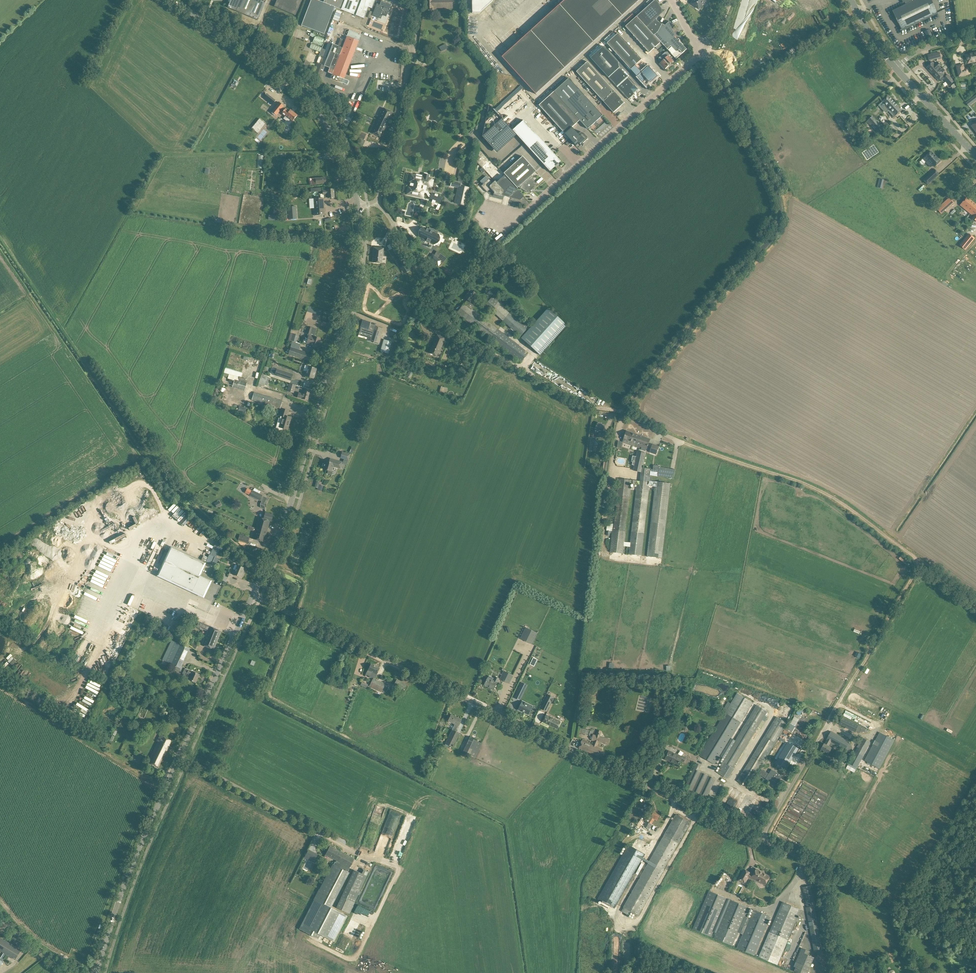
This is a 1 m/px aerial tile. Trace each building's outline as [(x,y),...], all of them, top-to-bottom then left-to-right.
[(228,7),(258,20),(266,0),(231,0),(228,7)] [(302,0),(277,0),(274,6),(295,15),(302,0)] [(324,3),(317,0),(311,0),(301,25),(324,34),(334,7),(341,9),(341,10),(364,18),(368,7),(372,8),(375,0),(325,0),(324,3)] [(389,11),(390,9),(391,4),(381,0),(380,4),(378,4),(377,8),(375,7),(374,12),(373,14),(380,17),(382,13),(387,15),(388,11),(389,11)] [(431,10),(433,10),(433,9),(437,9),(437,8),(453,8),(452,0),(426,0),(426,10),(431,10)] [(472,13),(480,12),(493,1),(493,0),(472,0),(472,13)] [(503,57),(536,94),(640,0),(565,0),(503,57)] [(662,24),(658,22),(656,19),(664,12),(657,0),(655,0),(637,16),(654,35),(655,35),(658,32),(662,24)] [(692,4),(699,8),(705,0),(694,0),(692,4)] [(936,8),(932,0),(917,0),(916,1),(915,0),(902,0),(903,3),(905,2),(906,5),(894,11),(903,29),(938,13),(936,8)] [(390,9),(390,11),(382,31),(396,37),(402,8),(392,5),(390,9)] [(661,42),(654,35),(637,16),(626,26),(649,53),(661,42)] [(679,39),(678,40),(675,36),(676,35),(669,22),(665,25),(662,24),(658,32),(655,35),(676,59),(687,49),(682,44),(680,43),(679,42),(680,41),(680,40),(679,39)] [(642,59),(639,55),(619,33),(607,43),(631,69),(642,59)] [(322,46),(324,39),(315,35),(313,42),(322,46)] [(352,58),(355,51),(359,41),(347,36),(345,40),(341,38),(338,46),(328,42),(325,51),(324,51),(323,52),(324,53),(323,57),(328,58),(325,66),(329,68),(329,69),(334,70),(332,74),(331,78),(338,81),(339,77),(344,79),(351,60),(352,60),(353,58),(352,58)] [(632,81),(620,67),(618,62),(604,46),(591,58),(608,77),(629,99),(635,94),(634,93),(638,89),(634,85),(635,84),(632,81)] [(661,62),(659,63),(665,69),(674,61),(669,56),(670,55),(667,52),(666,52),(659,58),(659,60),(661,62)] [(941,58),(940,56),(939,52),(928,55),(929,61),(941,58)] [(966,55),(968,63),(971,62),(972,62),(972,63),(974,64),(975,64),(975,63),(975,52),(966,55)] [(612,88),(598,73),(588,62),(577,72),(587,83),(600,98),(614,113),(625,102),(612,88)] [(934,64),(932,62),(927,67),(938,80),(939,79),(941,81),(944,79),(946,77),(945,77),(942,73),(945,71),(938,62),(937,62),(934,64)] [(321,77),(325,66),(317,63),(313,74),(321,77)] [(964,69),(963,66),(963,64),(956,66),(959,76),(962,76),(970,74),(968,68),(964,69)] [(954,81),(950,76),(948,75),(946,77),(944,79),(950,85),(954,81)] [(603,115),(600,112),(569,78),(554,92),(580,120),(588,129),(603,115)] [(497,111),(524,88),(521,86),(495,108),(497,111)] [(581,131),(578,135),(572,128),(580,120),(554,92),(540,105),(576,146),(579,143),(580,144),(582,142),(583,143),(588,139),(581,131)] [(966,102),(968,106),(975,100),(975,94),(966,102)] [(894,117),(898,114),(902,110),(888,96),(883,100),(884,101),(880,104),(880,105),(882,107),(883,107),(885,105),(886,106),(885,106),(894,117)] [(272,112),(272,113),(275,116),(276,115),(284,106),(279,102),(272,112)] [(392,112),(388,110),(383,108),(377,120),(381,121),(383,118),(386,119),(386,120),(388,121),(392,112)] [(293,122),(295,119),(296,118),(295,118),(297,115),(290,110),(283,119),(290,124),(292,121),(293,122)] [(485,122),(482,137),(492,148),(497,153),(500,149),(516,135),(496,112),(485,122)] [(879,131),(883,128),(873,116),(867,121),(870,125),(871,124),(877,130),(876,131),(877,132),(875,133),(878,137),(879,137),(882,134),(881,134),(879,131)] [(381,137),(388,121),(386,120),(386,119),(383,118),(381,121),(377,120),(371,132),(381,137)] [(259,119),(253,126),(257,129),(263,122),(259,119)] [(561,161),(557,158),(523,120),(512,130),(549,171),(561,161)] [(857,128),(852,133),(857,138),(862,133),(857,128)] [(358,131),(356,135),(364,139),(366,134),(358,131)] [(935,167),(941,161),(931,151),(925,156),(925,157),(923,159),(931,167),(933,165),(935,167)] [(536,171),(533,168),(522,156),(504,173),(514,184),(517,188),(519,187),(521,190),(522,189),(527,192),(528,192),(528,193),(536,185),(536,184),(533,179),(534,178),(531,175),(536,171)] [(483,173),(491,165),(488,162),(480,169),(483,173)] [(928,184),(936,177),(931,173),(924,180),(928,184)] [(427,178),(416,176),(411,174),(409,182),(411,182),(410,187),(408,187),(407,194),(423,197),(424,193),(426,193),(427,194),(427,195),(428,196),(429,197),(430,198),(436,200),(435,201),(440,203),(442,198),(436,196),(432,194),(431,195),(430,194),(429,193),(429,192),(428,191),(426,191),(427,186),(430,186),(432,179),(427,178)] [(518,190),(517,191),(504,176),(494,185),(489,179),(482,184),(483,184),(481,186),(487,192),(491,189),(494,192),(494,194),(502,196),(520,200),(524,197),(518,190)] [(468,188),(463,187),(461,186),(461,184),(451,182),(450,186),(460,188),(456,203),(464,205),(468,188)] [(328,198),(334,198),(334,189),(327,189),(327,190),(322,190),(323,195),(324,195),(325,198),(328,198)] [(960,205),(974,216),(973,218),(975,220),(975,205),(967,197),(960,205)] [(325,215),(323,198),(313,199),(315,216),(325,215)] [(944,202),(937,209),(941,213),(949,207),(944,202)] [(296,206),(288,207),(289,219),(297,219),(296,206)] [(442,234),(429,227),(429,228),(430,228),(429,230),(424,228),(419,237),(422,238),(421,240),(419,239),(419,240),(425,242),(426,240),(434,244),(435,244),(439,235),(438,234),(437,234),(438,232),(439,232),(440,233),(442,234)] [(964,241),(960,245),(965,249),(967,247),(975,238),(969,234),(964,240),(964,241)] [(394,241),(390,244),(396,254),(400,251),(394,241)] [(374,248),(373,255),(374,255),(373,263),(382,263),(382,257),(383,257),(383,248),(374,248)] [(442,260),(436,256),(433,254),(429,259),(432,262),(438,266),(442,260)] [(402,258),(397,261),(400,266),(405,263),(402,258)] [(390,260),(384,275),(390,277),(396,263),(390,260)] [(473,287),(482,280),(479,276),(470,283),(473,287)] [(483,318),(471,310),(475,305),(470,302),(476,294),(470,290),(464,297),(467,300),(464,304),(463,304),(456,314),(458,316),(459,315),(476,328),(475,328),(520,363),(528,353),(484,317),(483,318)] [(490,290),(485,294),(490,299),(494,294),(490,290)] [(511,311),(512,310),(495,294),(485,305),(491,310),(520,336),(529,326),(511,311)] [(540,355),(566,325),(548,308),(521,338),(540,355)] [(370,322),(367,322),(363,320),(360,329),(364,330),(365,328),(373,330),(369,340),(378,343),(383,328),(369,325),(370,322)] [(297,342),(298,334),(290,333),(289,340),(297,342)] [(441,348),(444,342),(446,337),(437,334),(429,353),(437,356),(440,347),(441,348)] [(320,338),(315,337),(313,337),(309,335),(307,343),(311,344),(313,346),(318,347),(320,338)] [(384,340),(381,349),(385,350),(384,352),(388,353),(392,342),(384,340)] [(314,355),(309,353),(291,347),(288,354),(307,360),(311,362),(314,355)] [(316,368),(309,366),(307,366),(305,376),(314,378),(316,368)] [(242,377),(243,372),(225,368),(224,374),(242,377)] [(271,368),(270,373),(275,375),(291,380),(293,375),(277,370),(271,368)] [(269,382),(271,377),(264,375),(264,374),(262,373),(257,387),(261,388),(262,385),(267,386),(269,382)] [(235,379),(232,387),(244,391),(245,390),(247,382),(235,379)] [(287,391),(294,393),(295,385),(289,383),(287,391)] [(441,386),(439,393),(446,394),(448,388),(441,386)] [(310,393),(305,391),(304,391),(303,393),(299,392),(297,397),(308,400),(310,393)] [(283,401),(282,401),(254,392),(252,400),(280,409),(283,401)] [(287,414),(288,411),(281,408),(279,416),(281,416),(280,418),(279,418),(275,429),(282,431),(283,428),(287,429),(289,422),(290,422),(291,418),(286,416),(287,414)] [(607,433),(603,432),(606,426),(598,422),(595,428),(600,430),(598,435),(604,439),(607,433)] [(633,442),(635,434),(627,431),(624,439),(630,441),(629,444),(639,448),(640,446),(638,445),(639,444),(633,442)] [(650,439),(639,435),(635,434),(633,442),(639,444),(638,445),(640,446),(647,448),(650,439)] [(656,454),(659,446),(653,444),(650,452),(656,454)] [(612,529),(610,552),(624,553),(626,530),(625,530),(629,496),(630,496),(631,484),(637,484),(631,531),(629,554),(642,555),(650,485),(655,486),(647,556),(662,558),(669,500),(671,483),(650,481),(651,476),(653,476),(657,476),(669,477),(670,470),(659,468),(659,467),(653,467),(653,469),(643,467),(646,452),(643,451),(638,450),(634,470),(639,471),(641,472),(640,481),(637,481),(618,478),(616,495),(617,495),(614,529),(612,529)] [(342,451),(340,458),(348,460),(350,454),(342,451)] [(342,462),(339,461),(334,460),(333,463),(325,461),(323,469),(332,471),(333,466),(340,468),(342,462)] [(316,481),(314,487),(318,488),(317,490),(322,491),(323,486),(319,484),(320,482),(316,481)] [(252,490),(250,495),(260,500),(262,495),(252,490)] [(181,505),(169,505),(169,512),(175,512),(175,522),(181,522),(181,505)] [(273,515),(268,513),(265,512),(263,519),(259,518),(259,517),(256,528),(267,531),(270,521),(271,521),(273,515)] [(127,524),(129,529),(137,527),(135,521),(127,524)] [(264,542),(267,531),(256,528),(253,539),(259,540),(264,542)] [(110,543),(126,535),(123,529),(107,537),(110,543)] [(200,576),(206,563),(171,546),(157,576),(192,592),(192,591),(203,596),(210,581),(200,576)] [(214,546),(211,554),(217,557),(220,549),(214,546)] [(103,554),(92,579),(104,584),(103,586),(105,587),(117,559),(103,554)] [(245,568),(240,566),(238,565),(235,571),(233,570),(232,573),(236,575),(240,577),(242,572),(243,572),(245,568)] [(91,587),(90,589),(87,588),(86,591),(99,597),(101,591),(91,587)] [(130,606),(143,611),(147,600),(134,595),(130,606)] [(82,602),(95,606),(97,600),(84,596),(82,602)] [(69,623),(75,608),(63,602),(56,617),(69,623)] [(87,623),(91,613),(78,607),(72,620),(82,625),(84,621),(87,623)] [(532,644),(538,632),(527,626),(520,638),(532,644)] [(221,631),(216,629),(210,627),(204,640),(202,645),(213,649),(221,631)] [(175,642),(166,661),(175,665),(174,668),(181,672),(183,667),(181,666),(189,649),(185,646),(175,642)] [(526,654),(527,651),(517,646),(515,649),(526,654)] [(12,653),(0,659),(2,664),(14,658),(12,653)] [(372,677),(375,678),(377,674),(376,674),(379,668),(371,664),(368,670),(366,674),(372,677)] [(184,674),(183,678),(189,681),(190,680),(191,680),(196,682),(199,674),(187,669),(184,674)] [(487,680),(485,685),(491,688),(494,690),(496,685),(500,678),(496,677),(494,680),(493,680),(491,679),(492,677),(494,673),(487,669),(485,673),(490,675),(489,678),(488,678),(487,680)] [(509,683),(513,674),(505,670),(501,679),(509,683)] [(373,678),(369,685),(381,691),(382,691),(382,689),(384,687),(384,685),(385,684),(373,678)] [(402,696),(407,699),(410,693),(406,690),(407,687),(403,685),(404,684),(397,680),(392,690),(403,696),(402,696)] [(715,764),(742,722),(753,702),(737,693),(725,712),(726,713),(700,755),(715,764)] [(549,694),(544,704),(549,707),(552,702),(554,698),(553,698),(554,697),(549,694)] [(533,706),(522,701),(518,709),(529,715),(533,706)] [(590,715),(592,706),(587,705),(585,708),(584,714),(590,715)] [(720,768),(717,772),(727,778),(752,737),(768,711),(757,705),(742,728),(723,760),(721,759),(717,766),(720,768)] [(152,706),(150,711),(159,715),(161,710),(152,706)] [(453,747),(458,738),(460,733),(455,731),(458,725),(458,726),(461,720),(451,714),(448,721),(455,724),(452,729),(445,743),(453,747)] [(561,721),(547,714),(543,721),(558,728),(558,729),(561,721)] [(748,788),(775,743),(788,723),(776,716),(737,781),(738,781),(748,788)] [(858,725),(847,720),(842,718),(839,724),(855,731),(855,730),(860,733),(863,727),(858,725)] [(601,753),(603,749),(597,746),(598,741),(604,743),(609,744),(610,738),(600,736),(601,731),(597,730),(596,735),(593,735),(592,740),(595,741),(594,745),(588,743),(589,741),(583,738),(582,741),(580,748),(599,756),(600,753),(601,753)] [(849,742),(835,734),(831,731),(827,739),(825,744),(824,743),(821,749),(829,753),(832,748),(833,748),(835,744),(849,752),(852,746),(848,744),(849,742)] [(880,768),(884,760),(894,740),(880,732),(869,752),(865,760),(880,768)] [(171,741),(167,738),(160,735),(157,741),(158,742),(149,762),(158,767),(171,741)] [(857,767),(870,741),(862,737),(849,763),(857,767)] [(475,759),(481,744),(469,738),(462,753),(475,759)] [(786,769),(798,749),(788,742),(775,763),(786,769)] [(679,764),(681,760),(682,757),(669,751),(666,759),(671,762),(671,761),(679,764)] [(687,783),(685,788),(707,798),(709,793),(715,780),(698,771),(701,765),(697,763),(694,769),(687,783)] [(777,785),(782,776),(772,769),(769,774),(762,770),(759,774),(766,778),(777,785)] [(657,820),(659,818),(661,813),(655,810),(648,822),(647,821),(643,826),(649,829),(655,818),(657,820)] [(680,841),(688,827),(691,822),(676,814),(663,837),(662,840),(650,861),(644,857),(646,854),(629,845),(597,899),(615,908),(617,904),(618,905),(643,859),(649,863),(648,863),(624,907),(622,911),(629,915),(631,912),(638,916),(680,841)] [(350,867),(352,863),(354,859),(330,846),(325,854),(350,867)] [(309,849),(304,857),(314,862),(318,854),(309,849)] [(315,900),(299,931),(318,941),(320,937),(334,944),(348,917),(331,909),(349,874),(332,866),(315,900)] [(770,876),(757,869),(753,875),(750,874),(751,873),(744,869),(738,880),(745,884),(748,877),(756,882),(757,880),(765,885),(770,876)] [(350,913),(355,902),(367,876),(354,870),(342,896),(337,908),(350,913)] [(814,951),(822,949),(811,885),(803,887),(807,907),(806,907),(814,951)] [(712,937),(728,898),(709,890),(692,929),(712,937)] [(733,945),(749,907),(730,899),(714,937),(733,945)] [(777,965),(788,940),(801,909),(782,902),(769,931),(770,932),(759,956),(777,965)] [(754,955),(771,916),(754,909),(737,948),(754,955)] [(8,942),(0,937),(0,950),(4,952),(10,943),(8,942)] [(15,960),(18,955),(21,950),(10,943),(4,952),(15,960)] [(814,957),(808,955),(810,951),(802,948),(794,966),(796,967),(794,971),(799,972),(807,972),(814,957)]
